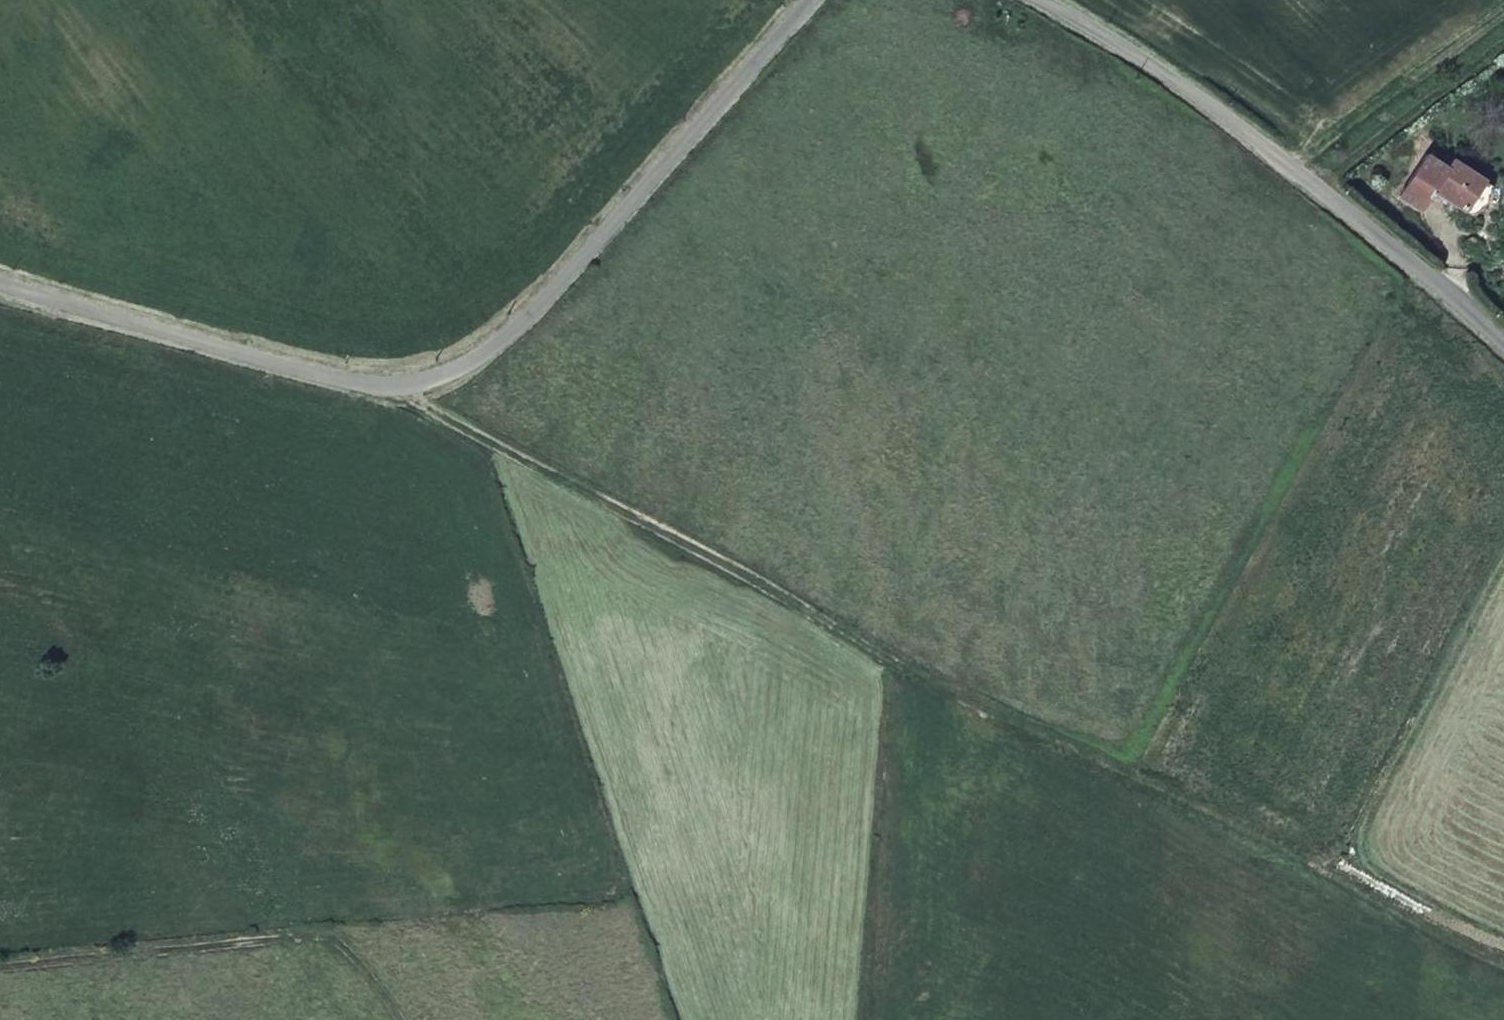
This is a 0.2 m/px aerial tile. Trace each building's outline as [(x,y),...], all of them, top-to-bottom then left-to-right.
[(1433,192),(1462,210),(1480,179),(1448,160),(1444,166),(1425,155),(1398,196),(1419,211),(1433,192)]
